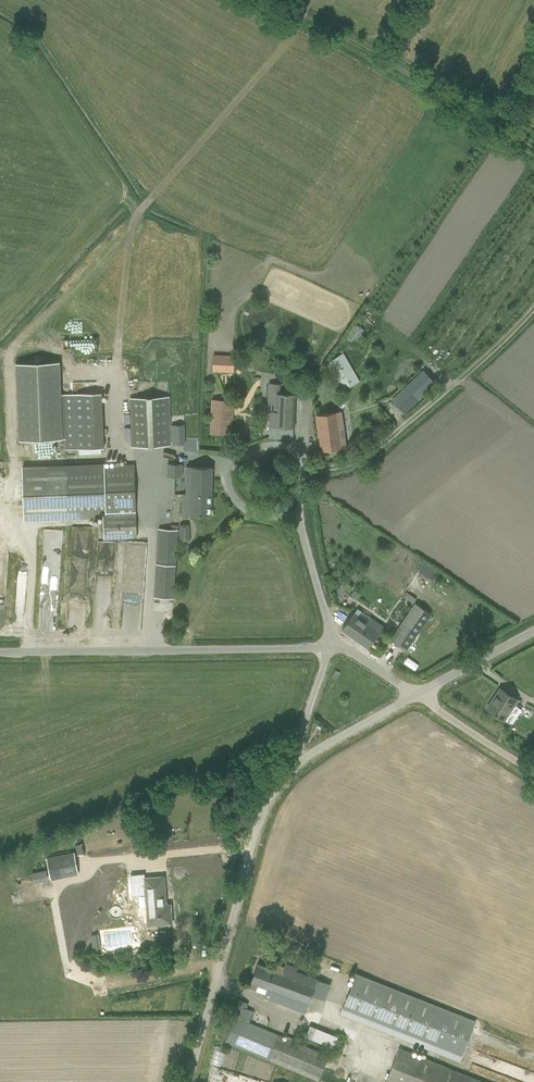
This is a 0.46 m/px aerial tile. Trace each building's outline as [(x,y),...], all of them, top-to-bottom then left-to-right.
[(345,338),(355,345),(365,330),(355,324),(345,338)] [(343,353),(335,357),(326,363),(343,391),(360,381),(343,353)] [(213,355),(213,371),(233,372),(234,356),(213,355)] [(102,393),(62,395),(61,395),(59,361),(15,363),(18,440),(64,438),(64,450),(104,448),(102,393)] [(423,370),(399,393),(391,400),(404,413),(436,383),(423,370)] [(293,438),(295,394),(279,393),(280,384),(269,384),(268,411),(270,411),(269,437),(293,438)] [(130,398),(132,447),(170,445),(168,396),(130,398)] [(212,399),(210,423),(210,434),(232,435),(234,400),(212,399)] [(341,412),(317,415),(319,431),(318,431),(321,451),(346,447),(341,412)] [(181,476),(181,464),(167,463),(167,476),(181,476)] [(134,464),(22,468),(24,518),(102,515),(103,540),(137,539),(134,464)] [(188,466),(187,494),(183,494),(182,514),(210,515),(212,467),(188,466)] [(157,557),(156,566),(154,597),(173,598),(178,526),(170,525),(170,529),(158,528),(157,557)] [(341,581),(334,592),(342,597),(345,592),(348,594),(352,588),(341,581)] [(353,591),(350,595),(356,599),(359,594),(353,591)] [(62,597),(61,616),(77,617),(78,598),(62,597)] [(415,603),(415,605),(391,639),(406,650),(431,614),(415,603)] [(368,623),(353,613),(341,630),(368,648),(382,626),(371,618),(368,623)] [(517,700),(500,688),(487,708),(504,720),(517,700)] [(45,855),(49,872),(50,880),(78,874),(74,852),(68,853),(68,850),(45,855)] [(31,872),(31,875),(33,882),(48,879),(46,869),(31,872)] [(126,894),(139,893),(138,872),(125,872),(126,894)] [(161,876),(144,878),(145,887),(147,887),(149,902),(146,902),(147,917),(148,925),(153,925),(172,924),(170,908),(166,908),(164,884),(161,884),(161,876)] [(98,934),(90,935),(92,949),(100,949),(99,946),(98,934)] [(263,998),(273,1002),(304,1014),(312,994),(325,999),(330,985),(297,972),(298,969),(285,964),(284,967),(276,964),(273,971),(257,965),(248,987),(265,994),(263,998)] [(356,974),(342,1009),(462,1056),(475,1021),(356,974)] [(225,1041),(235,1045),(318,1078),(327,1055),(248,1024),(253,1011),(245,1008),(247,1003),(239,1000),(232,1016),(235,1017),(225,1041)] [(310,1025),(305,1037),(333,1048),(338,1037),(310,1025)] [(399,1047),(386,1081),(484,1081),(399,1047)]
